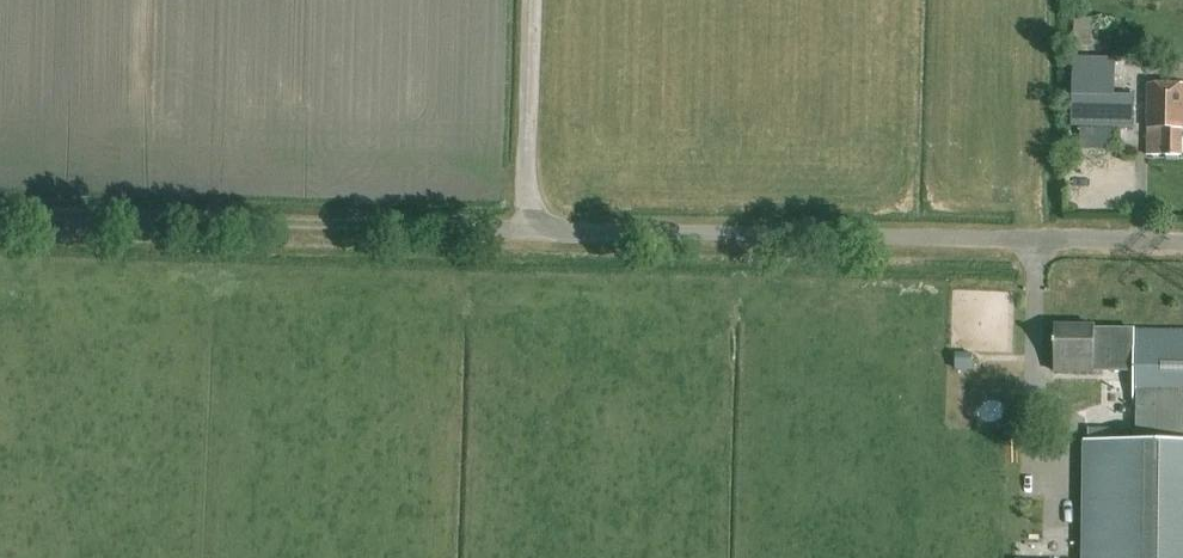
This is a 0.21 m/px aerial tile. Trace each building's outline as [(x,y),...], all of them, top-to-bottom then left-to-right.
[(1073,18),(1072,46),(1091,46),(1092,18),(1073,18)] [(1113,96),(1114,60),(1071,59),(1070,129),(1132,130),(1133,97),(1113,96)] [(1147,156),(1181,156),(1182,129),(1182,130),(1182,84),(1148,84),(1147,156)] [(1094,330),(1094,327),(1057,326),(1056,372),(1137,374),(1137,405),(1136,442),(1083,441),(1081,557),(1182,557),(1182,331),(1094,330)]
